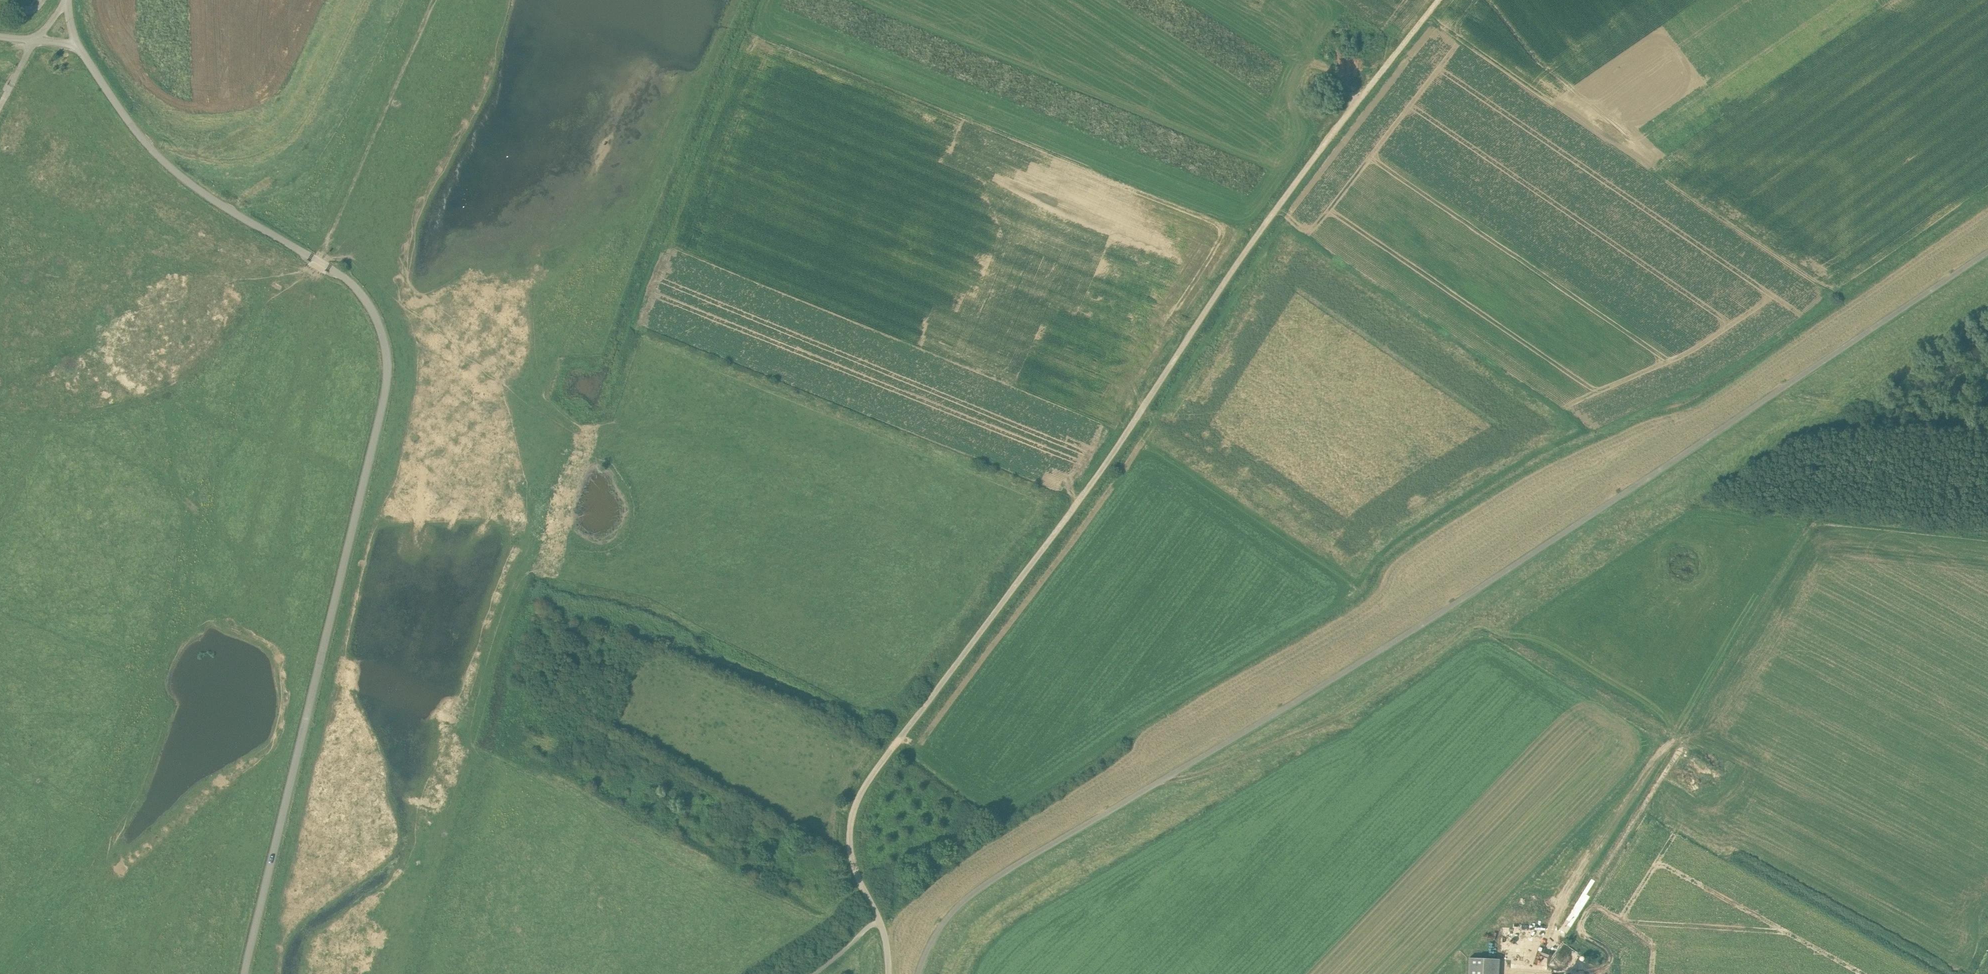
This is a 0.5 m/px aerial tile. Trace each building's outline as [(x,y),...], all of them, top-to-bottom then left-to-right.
[(1468,973),(1499,973),(1499,960),(1469,958),(1468,973)]
